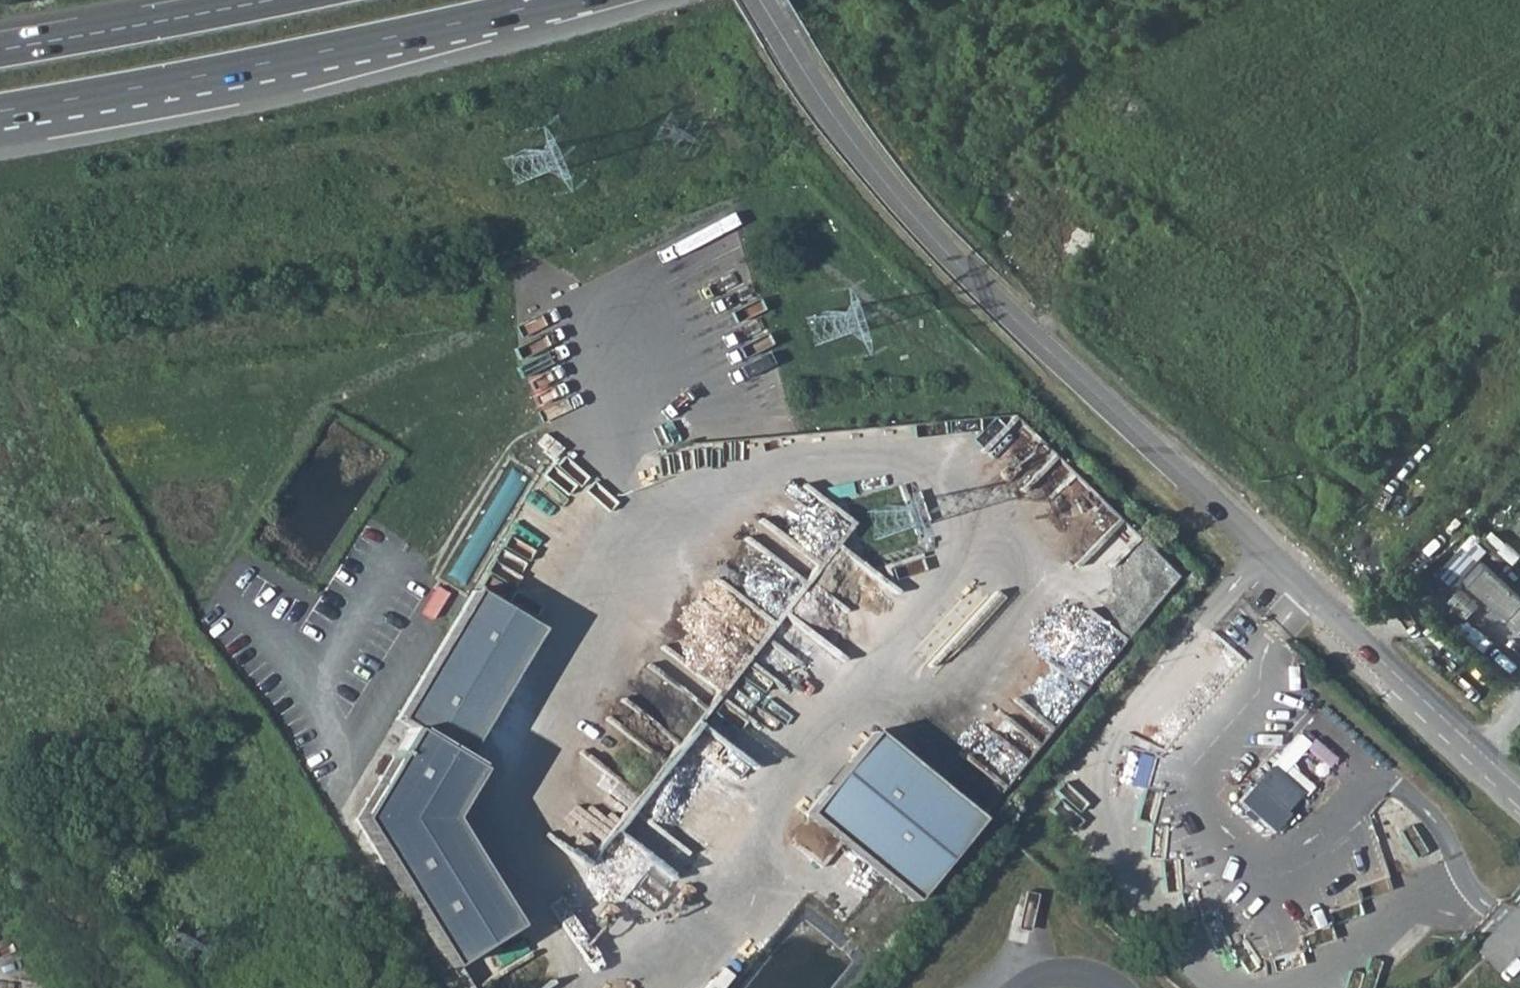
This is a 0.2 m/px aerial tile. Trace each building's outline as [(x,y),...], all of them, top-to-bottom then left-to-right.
[(1074,272),(1102,232),(1080,218),(1053,258),(1074,272)] [(1519,629),(1519,595),(1484,562),(1467,580),(1519,629)] [(417,735),(457,760),(535,630),(470,591),(392,720),(417,735)] [(870,732),(803,814),(911,902),(978,820),(870,732)] [(457,760),(417,735),(362,823),(454,972),(516,929),(454,822),(482,771),(457,760)] [(1244,780),(1228,798),(1263,829),(1279,811),(1244,780)]
